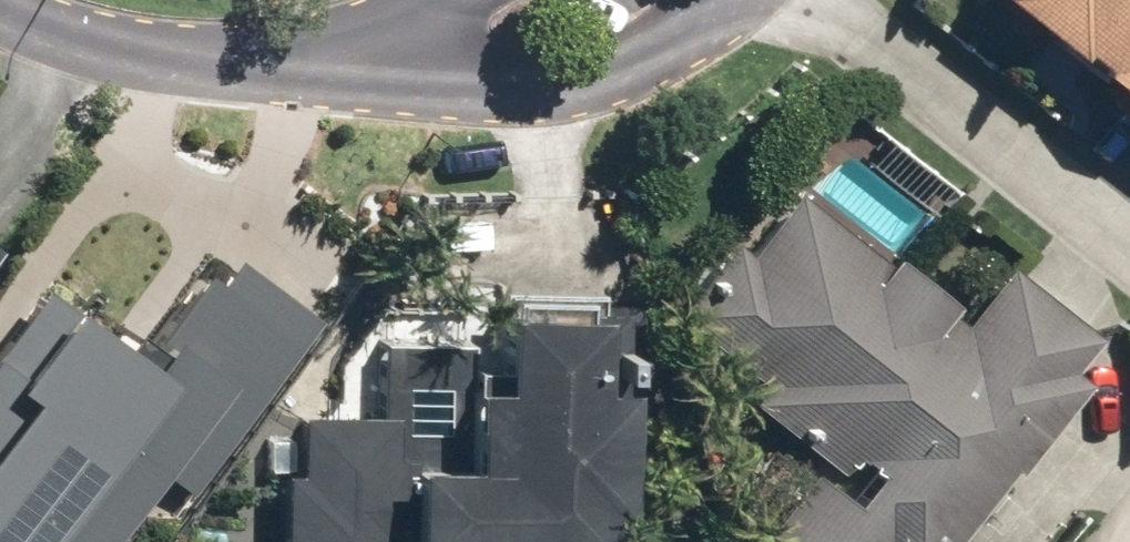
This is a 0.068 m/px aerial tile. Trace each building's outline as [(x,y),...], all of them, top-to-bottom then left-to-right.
[(1067,43),(1070,38),(1091,55),(1088,59),(1129,91),(1129,0),(1012,0),(1067,43)] [(749,541),(947,541),(1010,463),(1016,468),(1088,378),(1072,365),(1097,334),(1006,261),(960,318),(944,305),(951,297),(890,249),(883,257),(794,186),(672,338),(836,469),(851,450),(871,466),(847,495),(810,466),(749,541)] [(153,461),(188,488),(317,315),(228,249),(212,271),(199,262),(145,335),(123,318),(113,332),(42,280),(0,336),(0,541),(92,541),(153,461)] [(276,466),(275,541),(599,541),(600,502),(618,502),(620,348),(637,348),(638,301),(596,301),(596,289),(502,288),(502,300),(495,300),(494,339),(494,362),(468,362),(468,339),(377,338),(376,410),(294,408),(293,467),(276,466)]
